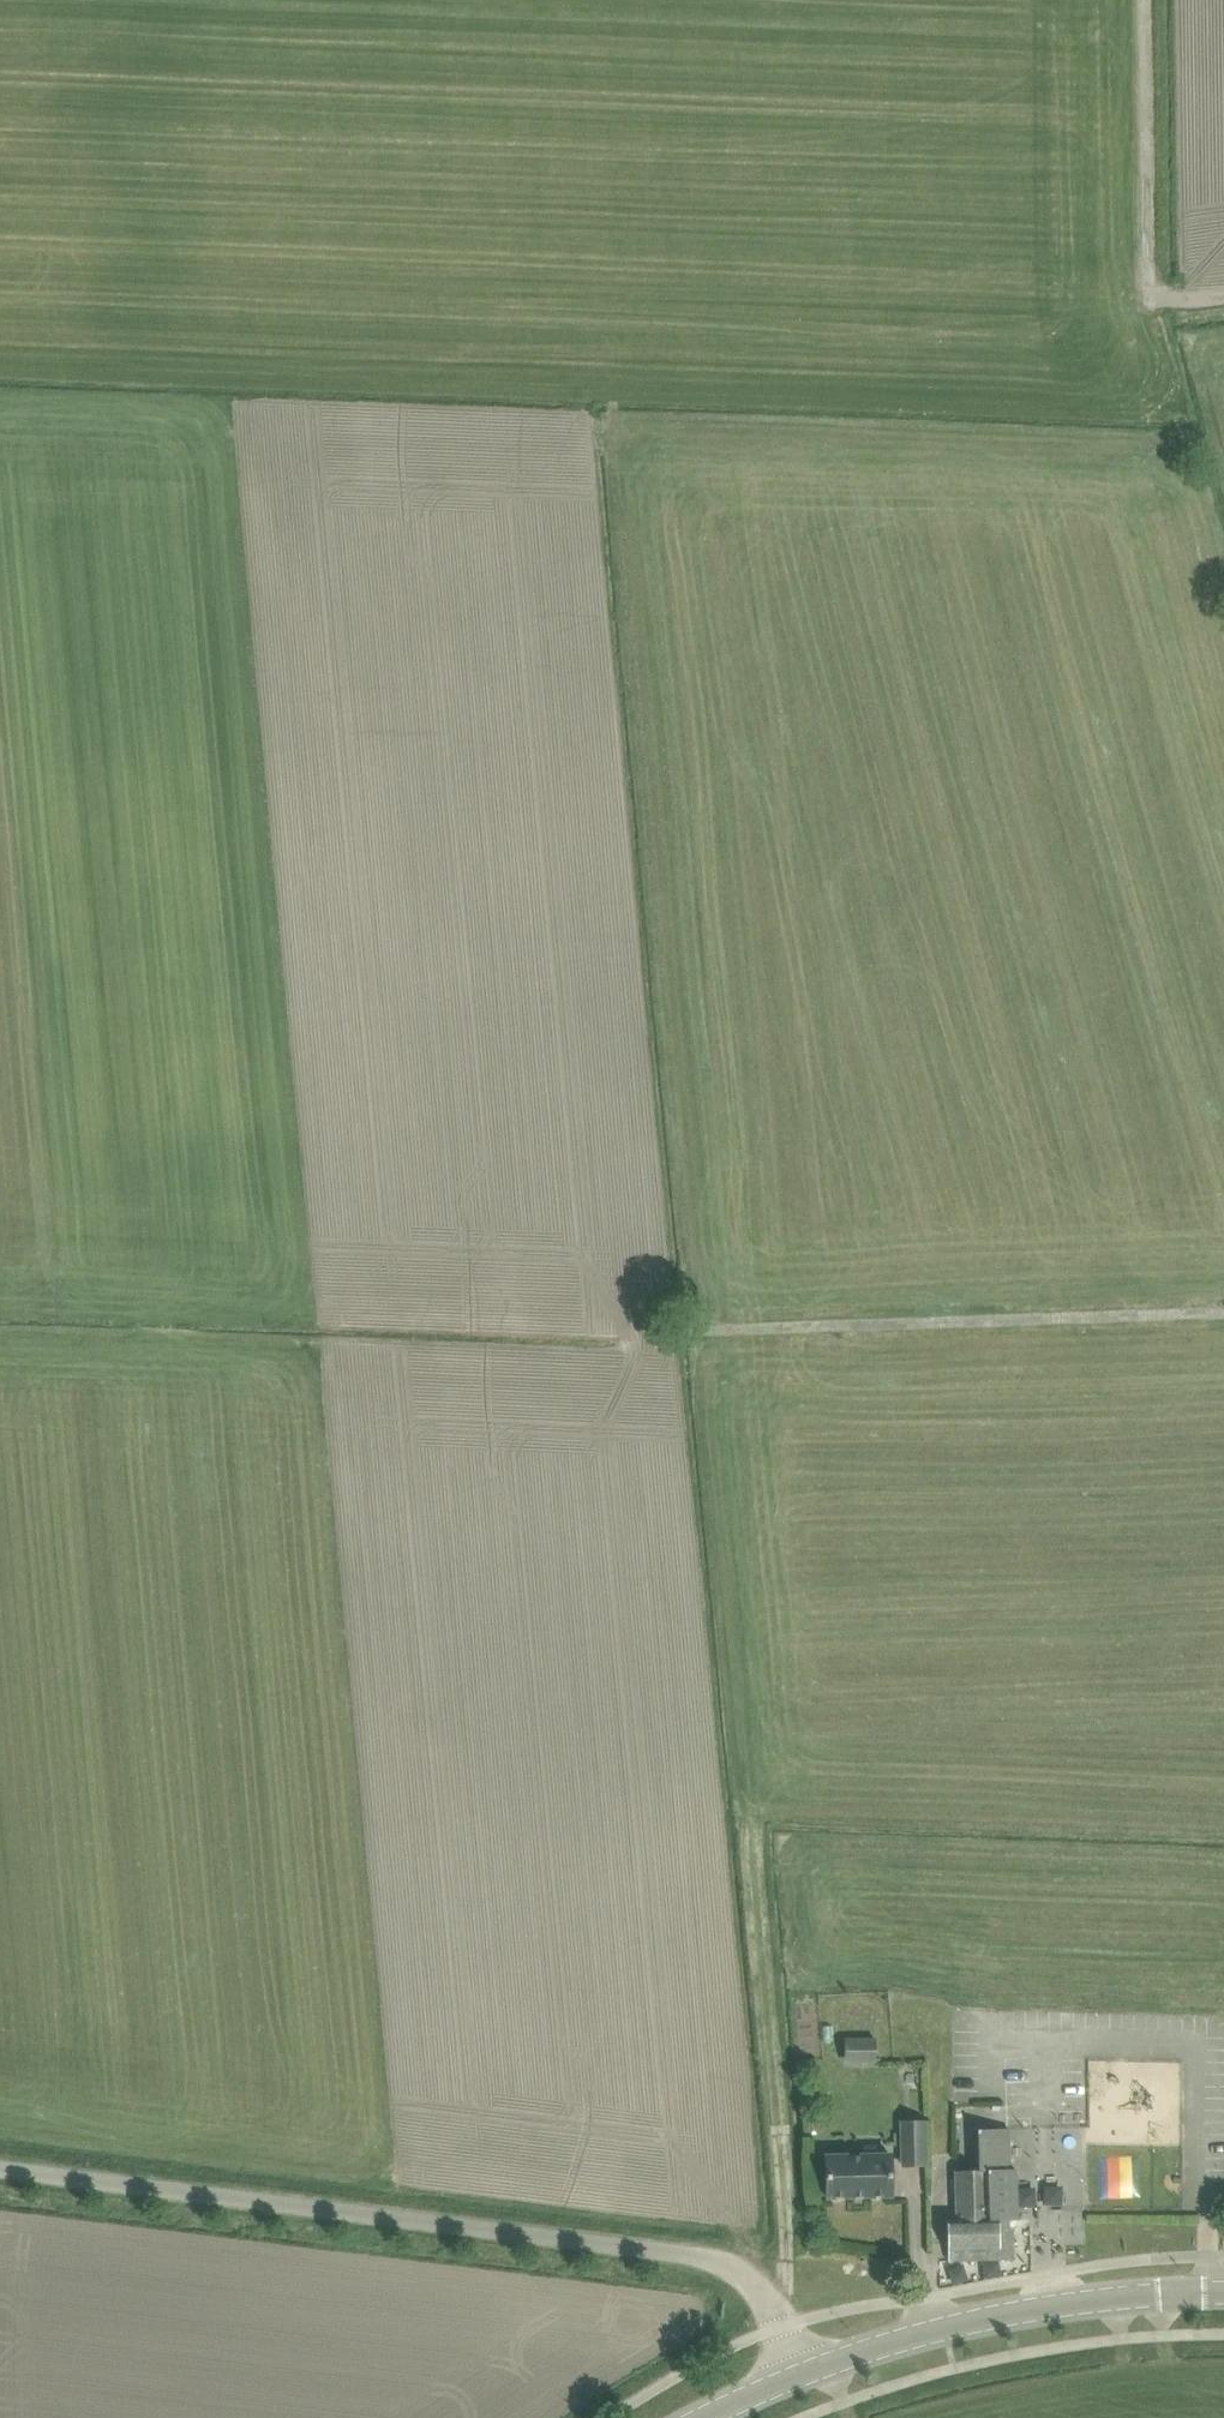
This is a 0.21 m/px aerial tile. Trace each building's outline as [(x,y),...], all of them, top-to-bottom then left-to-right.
[(847,2060),(875,2060),(875,2039),(847,2039),(847,2060)] [(902,2122),(903,2158),(903,2165),(926,2165),(925,2121),(902,2122)] [(957,2220),(948,2220),(948,2250),(949,2250),(949,2260),(1013,2258),(1012,2227),(1016,2227),(1016,2220),(1017,2220),(1016,2169),(1007,2170),(1007,2165),(1010,2165),(1010,2129),(978,2129),(979,2170),(956,2171),(957,2220)] [(892,2195),(891,2158),(891,2154),(826,2156),(827,2197),(892,2195)]
